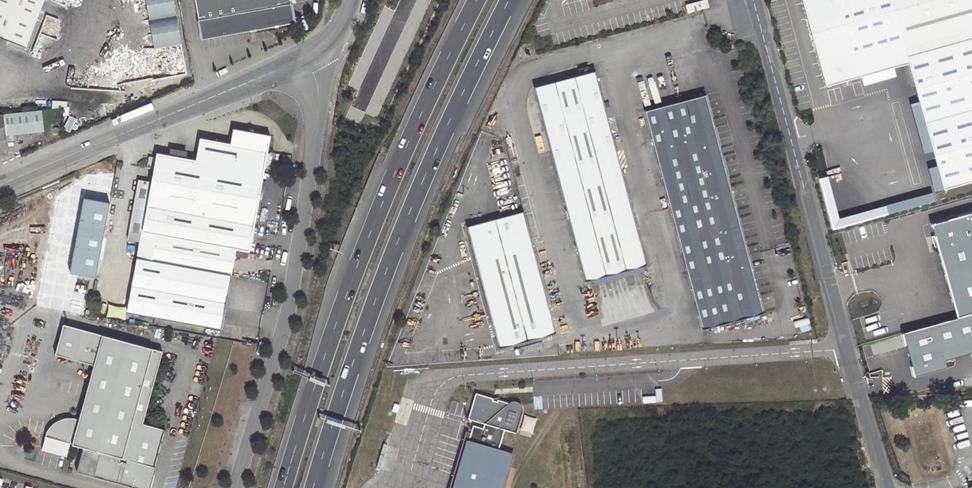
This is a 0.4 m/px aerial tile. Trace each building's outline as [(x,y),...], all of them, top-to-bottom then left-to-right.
[(43,0),(0,0),(0,36),(26,46),(43,0)] [(202,40),(294,23),(290,0),(194,0),(202,40)] [(712,3),(711,0),(698,0),(690,2),(692,9),(712,3)] [(826,86),(909,63),(944,190),(971,182),(971,0),(802,0),(826,86)] [(598,69),(536,86),(583,265),(598,261),(595,251),(640,239),(598,69)] [(765,310),(707,94),(648,109),(703,326),(765,310)] [(3,115),(5,136),(44,132),(42,111),(3,115)] [(271,136),(234,129),(232,144),(201,139),(197,160),(158,154),(157,159),(150,158),(148,169),(155,170),(153,181),(141,179),(130,239),(142,241),(129,312),(223,329),(238,249),(251,251),(271,136)] [(524,209),(468,223),(499,344),(555,330),(524,209)] [(930,224),(957,318),(971,314),(971,213),(930,224)] [(598,261),(583,265),(586,277),(646,262),(640,239),(595,251),(598,261)] [(95,365),(73,444),(84,447),(77,471),(94,475),(132,486),(133,484),(135,484),(137,485),(140,485),(142,484),(144,483),(146,482),(148,480),(150,478),(151,476),(151,474),(153,475),(156,466),(153,466),(164,429),(141,423),(161,352),(64,324),(56,354),(95,365)] [(475,390),(468,415),(484,420),(482,425),(473,422),(452,487),(500,487),(512,450),(498,446),(504,426),(515,430),(522,408),(522,407),(522,406),(522,405),(522,404),(521,403),(521,402),(520,401),(520,400),(518,399),(517,399),(516,398),(515,398),(514,398),(512,398),(511,398),(510,399),(509,399),(508,400),(475,390)] [(42,449),(67,456),(70,442),(46,435),(42,449)] [(153,475),(151,474),(151,476),(150,478),(148,480),(146,482),(144,483),(142,484),(140,485),(137,485),(135,484),(133,484),(132,486),(140,487),(150,487),(153,475)]
